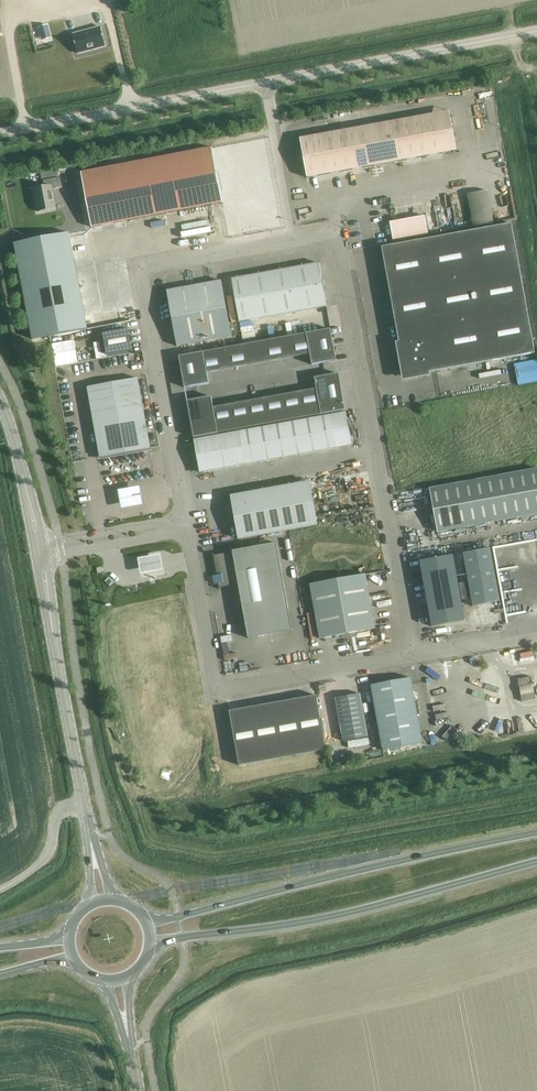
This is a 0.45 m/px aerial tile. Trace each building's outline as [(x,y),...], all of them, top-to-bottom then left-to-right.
[(48,25),(39,27),(42,39),(51,37),(48,25)] [(100,27),(72,34),(77,54),(105,46),(100,27)] [(307,178),(442,154),(435,114),(300,139),(307,178)] [(222,203),(212,148),(81,173),(92,228),(222,203)] [(44,187),(34,189),(38,212),(56,208),(52,190),(62,188),(60,177),(43,181),(44,187)] [(468,194),(474,226),(494,223),(487,190),(468,194)] [(535,354),(511,224),(382,247),(405,377),(535,354)] [(69,233),(14,243),(33,340),(87,329),(69,233)] [(232,279),(240,323),(327,307),(319,263),(232,279)] [(167,291),(177,346),(232,336),(221,281),(167,291)] [(319,310),(310,312),(312,319),(321,318),(319,310)] [(107,356),(133,351),(129,329),(103,334),(107,356)] [(179,357),(185,388),(209,384),(207,373),(310,354),(312,365),(336,361),(330,329),(179,357)] [(345,410),(339,374),(314,378),(316,389),(213,408),(211,397),(187,401),(194,438),(345,410)] [(151,449),(138,378),(87,387),(94,423),(93,423),(94,428),(95,428),(100,458),(151,449)] [(194,440),(200,473),(352,445),(346,412),(194,440)] [(429,489),(437,532),(536,514),(536,469),(429,489)] [(309,482),(231,496),(239,539),(317,525),(309,482)] [(276,543),(232,551),(233,552),(214,555),(213,554),(217,575),(215,576),(216,584),(218,584),(219,590),(220,589),(220,588),(238,584),(248,639),(292,631),(276,543)] [(490,549),(463,554),(473,607),(500,602),(490,549)] [(465,621),(453,555),(420,561),(432,627),(465,621)] [(160,557),(139,560),(141,575),(162,571),(160,557)] [(320,639),(375,629),(365,575),(310,585),(320,639)] [(522,646),(523,658),(536,657),(535,644),(522,646)] [(535,699),(531,677),(518,679),(522,702),(535,699)] [(371,685),(383,751),(422,743),(410,678),(371,685)] [(288,694),(299,691),(298,684),(286,687),(288,694)] [(231,695),(232,704),(260,699),(258,691),(231,695)] [(367,737),(359,694),(336,698),(344,742),(367,737)] [(326,750),(316,695),(229,711),(239,766),(326,750)]
